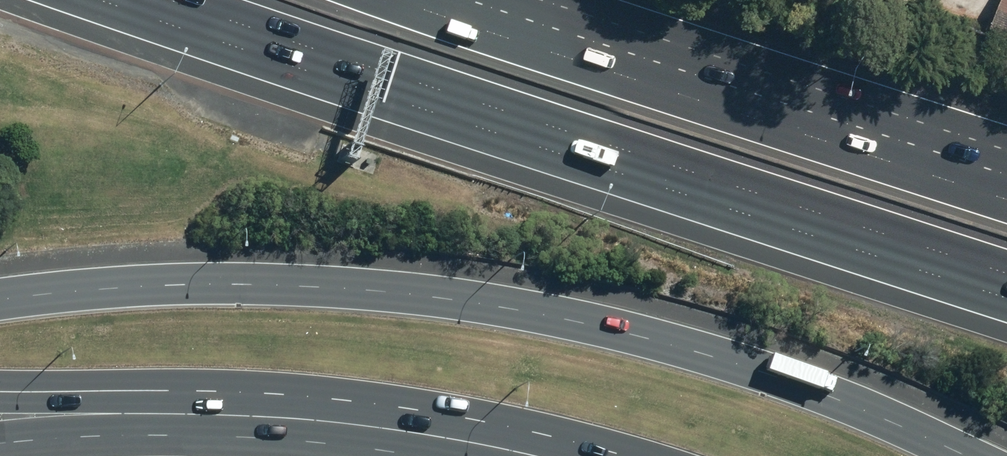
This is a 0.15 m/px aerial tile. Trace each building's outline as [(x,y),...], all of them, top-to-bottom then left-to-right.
[(994,25),(1006,29),(1006,0),(1002,0),(994,25)]
